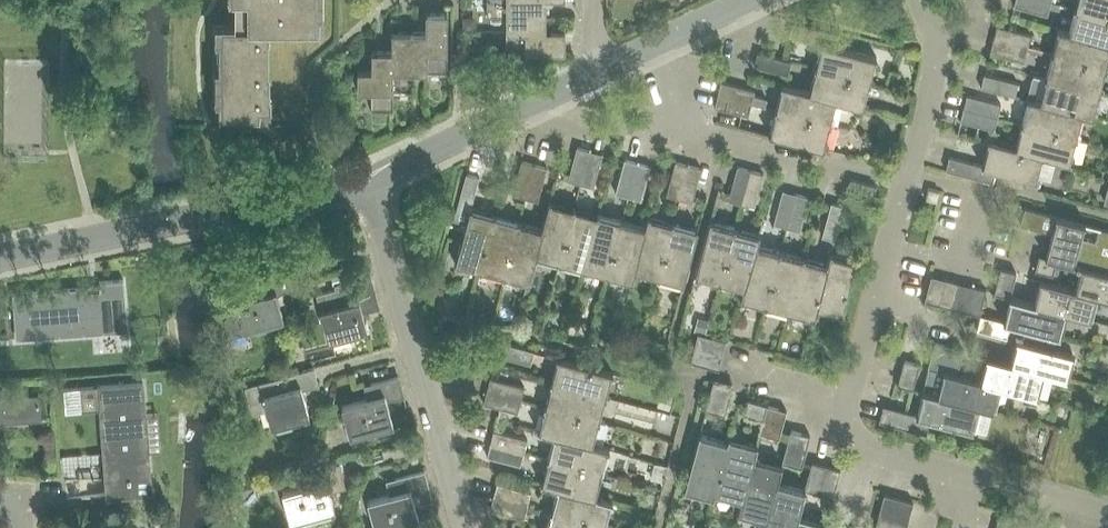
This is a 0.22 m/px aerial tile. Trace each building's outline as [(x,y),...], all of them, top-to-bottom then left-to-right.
[(221,115),(249,115),(249,121),(271,122),(271,114),(271,89),(269,89),(269,57),(269,25),(316,25),(316,0),(247,0),(247,23),(221,23),(221,57),(221,89),(221,115)] [(487,17),(506,17),(506,31),(526,31),(525,17),(545,17),(545,0),(487,0),(487,17)] [(1042,0),(1015,0),(1013,6),(1047,15),(1050,2),(1042,0)] [(1074,8),(1107,17),(1107,0),(1078,0),(1075,8),(1074,7),(1074,8)] [(1074,8),(1073,9),(1075,10),(1069,32),(1068,31),(1067,32),(1067,33),(1107,43),(1107,17),(1074,8)] [(426,33),(413,32),(413,52),(427,52),(427,72),(447,72),(448,13),(427,13),(426,33)] [(526,31),(506,31),(506,51),(564,51),(564,30),(545,30),(545,17),(525,17),(526,31)] [(469,19),(462,19),(462,31),(474,31),(474,24),(469,19)] [(792,22),(792,23),(789,35),(821,43),(820,45),(822,45),(816,67),(814,67),(814,68),(870,82),(870,81),(869,81),(874,59),(876,59),(877,57),(836,47),(839,34),(792,22)] [(1030,35),(1008,29),(996,26),(993,38),(1027,48),(1030,35)] [(1050,54),(1106,69),(1106,68),(1104,67),(1107,52),(1107,43),(1067,33),(1067,32),(1057,29),(1056,31),(1058,31),(1052,53),(1051,53),(1050,54)] [(413,52),(413,32),(392,32),(392,51),(393,51),(392,91),(393,91),(413,91),(413,72),(427,72),(427,52),(413,52)] [(1027,48),(993,38),(990,51),(1024,60),(1027,48)] [(393,51),(392,51),(372,51),(372,70),(358,70),(358,91),(372,91),(372,110),(393,110),(393,91),(392,91),(393,51)] [(791,61),(774,57),(757,52),(754,65),(788,74),(791,61)] [(1106,69),(1050,54),(1050,55),(1052,55),(1046,77),(1044,77),(1044,78),(1099,92),(1100,91),(1098,91),(1104,69),(1105,69),(1106,69)] [(814,68),(814,69),(815,69),(810,91),(808,91),(808,92),(837,99),(836,100),(863,107),(864,105),(862,105),(868,83),(870,83),(870,82),(814,68)] [(1018,83),(984,74),(980,87),(1014,96),(1018,83)] [(1099,92),(1044,78),(1033,75),(1027,98),(1038,101),(1038,102),(1083,113),(1082,115),(1093,117),(1094,115),(1092,115),(1097,93),(1099,93),(1099,92)] [(754,95),(755,90),(721,81),(717,94),(751,103),(754,95)] [(781,84),(781,85),(780,86),(782,87),(776,109),(775,108),(774,109),(830,124),(831,123),(829,122),(835,100),(836,101),(836,100),(837,99),(808,92),(808,91),(781,84)] [(751,103),(717,94),(714,107),(748,116),(751,103)] [(754,95),(751,103),(764,106),(767,98),(754,95)] [(1001,104),(978,98),(966,95),(963,108),(997,117),(1001,104)] [(1021,122),(1021,123),(1076,138),(1076,137),(1075,137),(1080,115),(1082,115),(1083,113),(1038,102),(1038,101),(1027,98),(1027,100),(1028,101),(1022,123),(1021,122)] [(997,117),(963,108),(960,121),(994,130),(997,117)] [(768,132),(768,133),(768,134),(824,149),(824,147),(823,146),(828,124),(830,125),(830,124),(774,109),(774,110),(776,111),(770,133),(768,132)] [(1016,146),(1015,146),(1014,147),(1014,148),(1043,155),(1043,156),(1070,163),(1070,161),(1068,161),(1074,139),(1076,139),(1076,138),(1021,123),(1020,124),(1022,124),(1016,146)] [(981,165),(950,157),(949,157),(945,170),(992,182),(996,169),(1036,180),(1037,178),(1035,178),(1041,156),(1043,156),(1043,155),(1014,148),(1014,147),(988,140),(987,142),(989,142),(983,164),(981,164),(981,165)] [(577,146),(569,173),(567,180),(580,184),(589,150),(577,146)] [(589,150),(580,184),(593,187),(602,153),(589,150)] [(615,193),(628,197),(637,162),(624,159),(615,193)] [(521,161),(514,186),(512,195),(525,198),(534,164),(521,161)] [(675,161),(673,166),(666,195),(679,199),(688,164),(675,161)] [(637,162),(628,197),(640,200),(649,166),(637,162)] [(534,164),(525,198),(538,202),(547,167),(534,164)] [(691,202),(694,194),(700,168),(688,164),(679,199),(691,202)] [(737,166),(730,192),(728,200),(741,204),(750,170),(737,166)] [(754,207),(760,184),(763,173),(750,170),(741,204),(754,207)] [(466,173),(457,206),(470,210),(471,208),(479,177),(466,173)] [(851,179),(847,192),(860,195),(854,217),(867,221),(876,186),(851,179)] [(939,191),(928,188),(925,199),(936,202),(939,191)] [(784,190),(784,191),(775,224),(786,227),(795,193),(784,190)] [(798,230),(807,197),(807,196),(795,193),(786,227),(798,230)] [(558,263),(559,263),(574,207),(573,207),(573,208),(551,203),(551,201),(549,201),(542,227),(543,228),(535,256),(536,257),(537,255),(559,261),(558,263)] [(844,206),(843,206),(831,203),(822,237),(835,240),(844,206)] [(472,209),(471,208),(470,210),(457,206),(453,220),(466,223),(455,264),(457,265),(458,263),(480,269),(479,270),(480,271),(495,215),(494,215),(494,216),(472,210),(472,209)] [(575,207),(574,207),(559,263),(560,263),(560,261),(582,267),(582,269),(583,269),(598,213),(597,213),(597,215),(575,209),(575,207)] [(1099,228),(1095,241),(1080,237),(1084,224),(1024,208),(1020,224),(1053,233),(1047,256),(1045,256),(1044,257),(1056,260),(1081,267),(1107,273),(1107,230),(1099,228)] [(598,213),(583,269),(584,270),(584,268),(606,274),(606,275),(607,276),(622,220),(621,220),(620,221),(598,215),(599,214),(598,213)] [(503,277),(504,277),(519,221),(518,221),(517,222),(496,217),(496,215),(495,215),(480,271),(481,271),(481,269),(503,275),(503,277)] [(657,278),(658,278),(673,222),(672,222),(672,223),(650,217),(650,216),(648,215),(645,226),(646,226),(633,271),(634,272),(635,272),(635,270),(657,276),(657,278)] [(631,282),(634,272),(633,271),(646,226),(645,226),(644,227),(622,222),(623,220),(622,220),(607,276),(608,274),(630,280),(629,282),(631,282)] [(694,276),(695,276),(697,277),(697,275),(719,281),(719,283),(735,227),(734,227),(733,228),(711,222),(712,221),(710,220),(694,276)] [(528,284),(536,257),(535,256),(543,228),(542,227),(541,229),(519,223),(520,221),(519,221),(504,277),(505,275),(527,281),(526,283),(528,284)] [(697,228),(696,228),(695,230),(673,224),(674,222),(673,222),(658,278),(659,278),(659,276),(681,282),(681,284),(683,284),(697,228)] [(742,289),(743,289),(744,289),(756,244),(757,244),(760,233),(757,233),(757,234),(735,229),(735,227),(719,283),(720,283),(721,281),(743,287),(742,289)] [(764,306),(765,306),(780,250),(779,250),(779,252),(757,246),(757,244),(756,244),(744,289),(743,289),(740,300),(742,300),(743,299),(765,304),(764,306)] [(788,313),(789,313),(804,257),(803,256),(803,258),(781,252),(781,251),(780,250),(765,306),(766,307),(766,305),(788,311),(788,313)] [(840,313),(839,315),(841,315),(856,259),(855,259),(854,260),(832,254),(833,253),(830,252),(828,263),(829,263),(816,308),(817,309),(818,307),(840,313)] [(1044,257),(1045,256),(1039,255),(1035,270),(1052,274),(1056,260),(1044,257)] [(804,257),(789,313),(790,313),(790,311),(812,317),(812,319),(814,319),(817,309),(816,308),(829,263),(828,263),(827,263),(827,264),(805,259),(805,257),(804,257)] [(257,266),(241,271),(245,285),(261,281),(257,266)] [(360,303),(376,299),(378,298),(369,267),(338,276),(340,283),(334,285),(335,290),(317,295),(322,310),(321,310),(329,340),(368,330),(360,303)] [(1081,267),(1075,289),(1075,290),(1092,293),(1092,294),(1107,298),(1107,273),(1081,267)] [(1010,297),(1016,272),(1001,268),(994,293),(1009,297),(1010,297)] [(293,287),(292,283),(289,273),(261,281),(245,285),(224,291),(227,304),(223,305),(227,317),(223,318),(229,338),(246,334),(244,329),(282,318),(276,296),(293,287)] [(945,279),(931,276),(924,301),(938,304),(945,279)] [(945,279),(938,304),(951,308),(957,282),(945,279)] [(1063,311),(1063,312),(1090,319),(1090,318),(1086,317),(1092,294),(1092,293),(1075,290),(1075,289),(1039,279),(1039,280),(1041,281),(1035,303),(1035,304),(1063,311)] [(17,337),(128,329),(125,296),(123,280),(99,281),(99,287),(13,293),(17,337)] [(957,282),(951,308),(980,316),(980,314),(979,314),(986,290),(957,282)] [(1003,321),(1010,323),(1010,324),(1026,328),(1026,327),(1056,336),(1059,336),(1060,335),(1056,334),(1063,312),(1063,311),(1035,304),(1035,303),(1010,297),(1009,297),(1009,298),(1011,298),(1005,321),(1003,320),(1003,321)] [(980,314),(980,316),(976,330),(1007,337),(1010,324),(1010,323),(1003,321),(1003,320),(980,314)] [(706,333),(710,320),(701,318),(697,330),(706,333)] [(1026,327),(1026,328),(1022,341),(1015,339),(1015,340),(1017,340),(1011,363),(1011,364),(1039,371),(1039,372),(1066,379),(1066,378),(1063,377),(1069,354),(1072,355),(1072,354),(1053,349),(1056,336),(1026,327)] [(726,341),(725,341),(698,333),(694,347),(722,355),(726,341)] [(534,351),(500,342),(496,355),(530,364),(534,351)] [(963,350),(934,342),(928,368),(944,372),(956,375),(956,374),(963,350)] [(690,361),(707,366),(718,369),(722,355),(694,347),(690,361)] [(987,358),(981,381),(996,385),(996,386),(1025,393),(1036,396),(1036,395),(1033,394),(1039,372),(1039,371),(1011,364),(1011,363),(985,356),(985,357),(987,358)] [(550,381),(550,382),(606,397),(606,396),(605,396),(611,374),(612,374),(613,372),(557,357),(556,359),(558,360),(552,382),(550,381)] [(904,360),(898,382),(897,385),(913,389),(919,364),(904,360)] [(319,385),(315,370),(314,368),(244,387),(251,414),(268,409),(272,425),(309,415),(302,390),(319,385)] [(944,372),(928,368),(922,391),(938,395),(976,405),(976,406),(993,410),(994,409),(990,408),(996,386),(996,385),(981,381),(956,374),(956,375),(944,372)] [(386,399),(403,395),(399,377),(372,384),(375,397),(342,406),(350,436),(393,424),(386,399)] [(524,387),(490,378),(487,391),(521,400),(524,387)] [(732,386),(712,381),(705,409),(724,414),(732,386)] [(606,397),(550,382),(550,383),(551,384),(546,405),(544,405),(544,406),(600,421),(600,420),(598,420),(604,398),(606,398),(606,397)] [(108,452),(111,497),(132,495),(131,479),(150,478),(143,383),(99,386),(104,453),(108,452)] [(521,400),(487,391),(483,403),(517,412),(521,400)] [(924,392),(918,415),(883,405),(879,421),(926,433),(930,419),(973,430),(973,429),(970,428),(976,406),(976,405),(938,395),(922,391),(922,392),(924,392)] [(660,392),(656,406),(669,410),(673,396),(660,392)] [(1025,393),(1023,400),(1036,403),(1038,396),(1036,396),(1025,393)] [(41,418),(39,395),(0,398),(0,421),(41,418)] [(766,404),(748,399),(743,415),(762,419),(766,404)] [(758,432),(759,433),(778,438),(786,410),(766,404),(762,419),(758,432)] [(600,421),(544,406),(543,407),(545,407),(539,429),(538,429),(537,431),(553,435),(553,434),(593,445),(593,444),(594,444),(592,443),(598,422),(599,422),(600,421)] [(809,435),(790,429),(781,462),(800,467),(809,435)] [(527,440),(493,431),(490,443),(524,452),(527,440)] [(683,489),(684,489),(684,490),(685,486),(712,493),(711,497),(712,497),(713,493),(713,492),(727,440),(726,440),(726,442),(699,434),(699,433),(698,432),(683,489)] [(553,434),(553,435),(553,436),(554,436),(549,458),(547,458),(547,459),(603,474),(603,473),(601,472),(607,450),(609,451),(609,449),(593,444),(593,445),(553,434)] [(753,456),(757,443),(756,443),(755,445),(728,438),(729,436),(727,436),(726,440),(727,440),(713,492),(713,493),(714,489),(741,497),(740,500),(741,500),(753,456)] [(524,452),(490,443),(486,456),(520,465),(524,452)] [(765,520),(776,481),(777,481),(781,464),(780,463),(780,465),(753,458),(753,456),(741,500),(740,500),(737,513),(738,513),(739,510),(766,517),(765,520)] [(603,474),(547,459),(548,460),(542,482),(541,481),(540,483),(556,488),(556,487),(596,498),(596,497),(597,496),(595,496),(601,474),(602,475),(603,474)] [(339,462),(302,473),(306,486),(283,492),(291,522),(334,510),(327,485),(344,481),(339,462)] [(832,497),(840,470),(840,469),(811,462),(804,488),(804,489),(804,490),(832,497)] [(431,500),(432,499),(424,471),(387,481),(391,494),(368,501),(375,527),(386,527),(419,519),(415,504),(431,500)] [(765,520),(763,527),(793,527),(797,513),(798,513),(804,490),(804,489),(804,488),(803,488),(803,490),(776,483),(777,481),(776,481),(765,520)] [(530,492),(496,483),(493,496),(527,505),(530,492)] [(556,487),(556,488),(558,489),(552,511),(550,510),(550,511),(606,526),(606,525),(604,525),(610,503),(612,504),(613,501),(596,497),(596,498),(556,487)] [(907,520),(912,502),(883,494),(874,527),(905,527),(907,520)] [(490,509),(515,515),(524,518),(527,505),(493,496),(490,509)] [(604,527),(606,527),(606,526),(550,511),(550,512),(551,513),(547,527),(604,527)] [(825,524),(826,521),(825,521),(824,522),(797,515),(798,513),(797,513),(793,527),(824,527),(825,524)]
